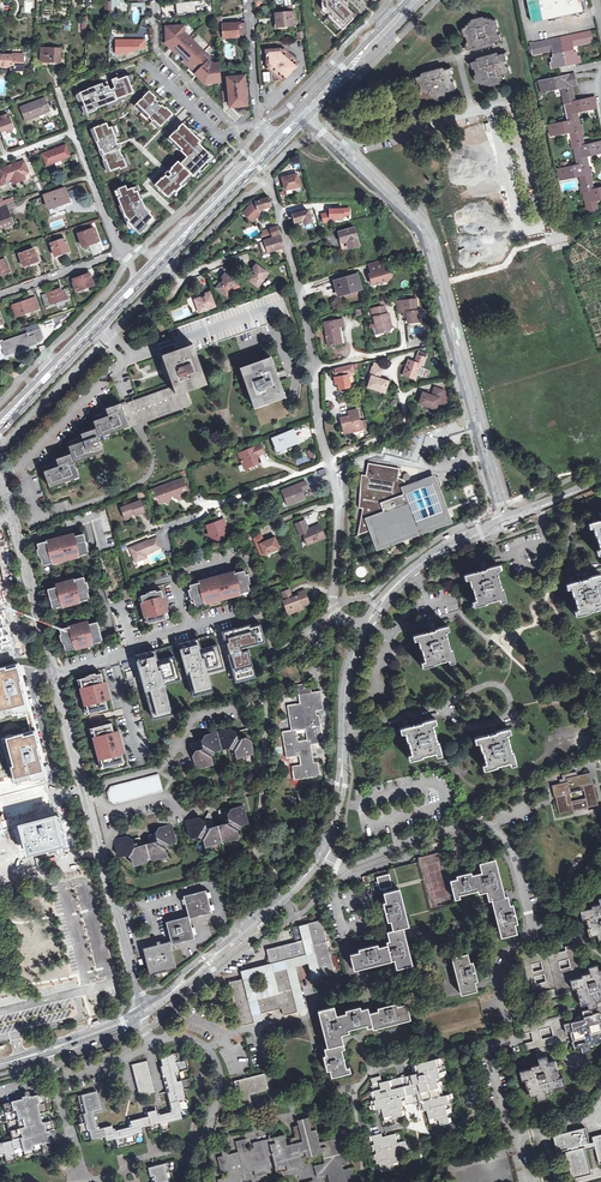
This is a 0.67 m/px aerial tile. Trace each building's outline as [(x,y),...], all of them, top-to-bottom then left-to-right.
[(111,10),(117,10),(118,15),(127,14),(126,8),(124,6),(124,5),(125,5),(125,0),(112,0),(111,10)] [(322,0),(319,0),(320,9),(323,12),(326,10),(328,13),(326,16),(336,28),(339,25),(341,28),(350,20),(348,18),(351,15),(344,7),(341,4),(342,3),(341,1),(339,1),(339,0),(322,0)] [(566,0),(526,0),(531,23),(569,15),(566,0)] [(569,15),(584,11),(581,0),(566,0),(569,15)] [(139,3),(131,4),(131,7),(140,6),(141,13),(145,13),(144,2),(139,3)] [(294,12),(276,13),(277,26),(296,25),(294,12)] [(483,48),(490,46),(495,45),(494,42),(502,40),(501,35),(499,36),(496,26),(498,26),(496,20),(493,21),(492,20),(490,18),(487,19),(487,17),(482,19),(482,16),(472,19),(473,21),(468,23),(468,24),(466,25),(465,27),(465,29),(462,30),(464,35),(466,35),(468,44),(466,44),(467,49),(475,47),(476,50),(483,48)] [(222,17),(215,18),(217,40),(224,39),(223,28),(233,27),(233,25),(222,26),(222,17)] [(233,27),(223,28),(224,39),(239,37),(239,36),(238,33),(247,32),(246,24),(233,25),(233,27)] [(184,25),(162,26),(163,43),(170,50),(194,73),(193,75),(204,85),(221,84),(219,64),(213,64),(209,60),(211,59),(184,32),(184,25)] [(571,62),(578,60),(578,57),(577,53),(574,54),(573,46),(592,42),(591,32),(532,45),(535,54),(554,50),(556,58),(553,59),(553,62),(554,65),(562,64),(562,66),(571,64),(571,62)] [(145,39),(115,39),(115,55),(129,55),(129,52),(139,52),(139,49),(145,49),(145,39)] [(490,46),(483,48),(485,55),(492,53),(490,46)] [(60,48),(42,48),(42,61),(60,61),(60,48)] [(283,49),(266,51),(267,64),(271,66),(271,70),(272,82),(274,82),(277,82),(279,81),(281,80),(283,78),(285,79),(299,62),(283,49)] [(497,52),(492,53),(485,55),(478,57),(479,60),(471,62),(472,67),(475,66),(477,76),(475,77),(476,82),(480,81),(481,83),(483,84),(485,83),(486,85),(491,84),(491,86),(501,83),(500,79),(504,78),(503,74),(511,72),(510,67),(508,67),(505,58),(507,57),(505,52),(498,55),(497,52)] [(0,56),(0,67),(11,67),(11,71),(19,71),(19,68),(23,68),(24,55),(15,55),(15,56),(0,56)] [(424,76),(417,78),(418,83),(420,82),(423,91),(421,92),(422,97),(425,96),(426,98),(429,99),(431,99),(431,101),(436,99),(437,101),(447,98),(446,96),(450,95),(450,94),(452,93),(454,90),(453,88),(456,87),(455,82),(453,83),(450,74),(452,73),(451,68),(443,70),(443,67),(423,73),(424,76)] [(576,80),(575,74),(540,82),(542,92),(562,87),(569,121),(550,126),(552,135),(571,131),(574,143),(575,148),(579,166),(559,170),(561,179),(580,175),(583,187),(584,192),(588,210),(590,209),(596,208),(598,207),(596,199),(600,198),(600,188),(594,190),(591,174),(589,169),(587,155),(600,152),(600,142),(584,146),(581,130),(580,125),(577,112),(597,107),(595,98),(575,102),(572,85),(571,81),(576,80)] [(246,75),(227,77),(228,90),(222,91),(223,100),(229,100),(230,108),(249,106),(246,75)] [(88,90),(80,93),(88,113),(97,110),(96,108),(118,100),(117,99),(134,92),(127,76),(118,79),(117,77),(112,80),(115,88),(112,89),(110,90),(107,81),(88,89),(88,90)] [(149,91),(137,103),(150,116),(149,117),(153,121),(154,120),(161,127),(173,114),(166,107),(165,108),(162,105),(161,106),(157,103),(158,102),(155,99),(156,98),(149,91)] [(45,98),(21,107),(25,118),(30,116),(31,118),(45,113),(45,112),(50,110),(45,98)] [(0,123),(0,132),(1,133),(5,131),(10,134),(13,128),(7,115),(0,118),(0,119),(1,122),(0,123)] [(106,123),(93,128),(99,141),(97,142),(100,150),(102,149),(104,155),(102,155),(104,161),(106,160),(110,171),(120,167),(120,169),(127,166),(122,155),(121,155),(119,149),(117,143),(115,140),(116,139),(111,127),(108,128),(106,123)] [(196,136),(183,123),(179,127),(179,128),(177,130),(177,129),(170,137),(182,149),(181,150),(187,157),(181,164),(178,161),(172,168),(169,171),(172,174),(170,175),(168,177),(173,181),(169,185),(165,180),(162,178),(156,185),(168,197),(175,190),(176,192),(182,185),(181,184),(191,173),(194,176),(200,169),(207,162),(212,156),(200,144),(199,143),(194,138),(196,136)] [(49,154),(43,156),(47,166),(70,156),(66,145),(48,152),(49,154)] [(215,158),(212,156),(207,162),(209,164),(215,158)] [(0,170),(2,175),(0,175),(0,186),(5,184),(4,182),(12,179),(14,184),(24,180),(22,175),(28,173),(24,161),(0,170)] [(181,184),(182,185),(183,186),(194,176),(196,178),(203,171),(200,169),(194,176),(191,173),(181,184)] [(293,178),(284,180),(286,191),(301,187),(298,175),(293,176),(293,178)] [(126,186),(119,188),(122,196),(118,198),(124,212),(126,216),(130,220),(128,222),(135,228),(140,234),(149,225),(148,223),(153,217),(150,213),(150,212),(145,208),(142,199),(141,199),(138,201),(137,197),(140,195),(136,186),(128,190),(126,186)] [(65,188),(44,196),(48,209),(70,202),(65,188)] [(175,190),(168,197),(171,199),(177,192),(176,192),(175,190)] [(255,202),(258,211),(271,207),(269,198),(255,202)] [(0,208),(0,229),(4,227),(3,226),(13,222),(9,212),(8,212),(6,206),(0,208)] [(351,207),(328,208),(328,212),(321,212),(321,221),(351,221),(351,207)] [(296,223),(304,221),(305,225),(312,223),(309,211),(294,216),(296,223)] [(126,216),(124,212),(123,213),(128,227),(132,231),(135,228),(128,222),(130,220),(126,216)] [(156,220),(153,217),(148,223),(149,225),(150,226),(156,220)] [(270,229),(271,233),(272,237),(280,234),(277,226),(270,229)] [(94,228),(78,234),(83,247),(99,242),(94,228)] [(342,241),(346,239),(349,249),(360,246),(355,228),(339,232),(342,241)] [(260,243),(264,254),(284,248),(280,236),(260,243)] [(64,238),(50,243),(53,252),(50,253),(52,259),(63,255),(62,254),(69,251),(64,238)] [(34,249),(19,254),(23,266),(39,261),(34,249)] [(0,261),(0,275),(10,272),(5,259),(0,261)] [(381,261),(370,264),(372,274),(370,275),(372,285),(385,282),(388,283),(392,275),(384,271),(381,261)] [(260,283),(264,278),(268,274),(256,265),(253,269),(254,270),(253,272),(255,273),(253,275),(251,274),(247,279),(258,287),(260,283)] [(89,274),(74,279),(77,290),(93,284),(89,274)] [(229,293),(234,287),(237,283),(225,274),(222,278),(223,279),(222,281),(224,282),(222,284),(221,283),(217,288),(227,296),(229,293)] [(339,296),(362,289),(358,275),(335,282),(339,296)] [(60,289),(42,295),(46,306),(67,299),(65,291),(62,292),(60,289)] [(210,292),(204,294),(205,296),(204,297),(204,299),(201,300),(201,297),(195,300),(200,312),(203,311),(210,309),(215,306),(210,292)] [(35,298),(12,305),(16,317),(38,310),(35,298)] [(399,314),(405,313),(408,313),(408,318),(409,324),(420,323),(419,311),(418,311),(417,300),(398,301),(399,314)] [(388,320),(391,319),(390,313),(387,314),(386,306),(373,309),(373,310),(374,317),(376,325),(378,325),(379,331),(384,330),(384,333),(389,332),(392,327),(391,322),(389,322),(388,320)] [(343,319),(331,321),(331,323),(325,324),(327,335),(329,334),(329,336),(327,336),(329,345),(340,343),(339,338),(341,337),(339,326),(344,325),(343,319)] [(378,325),(376,325),(377,334),(384,333),(384,330),(379,331),(378,325)] [(40,329),(0,343),(2,347),(5,345),(6,349),(9,347),(11,354),(21,350),(32,346),(32,345),(37,343),(37,341),(43,339),(40,329)] [(5,345),(2,347),(5,356),(11,354),(9,347),(6,349),(5,345)] [(193,345),(189,346),(166,354),(168,360),(164,362),(167,368),(169,367),(174,382),(125,400),(126,403),(122,404),(121,403),(106,409),(108,415),(94,421),(96,428),(81,433),(83,440),(68,446),(71,453),(56,459),(59,466),(44,471),(50,487),(80,476),(75,462),(105,452),(99,437),(190,404),(186,392),(207,384),(195,351),(193,345)] [(409,361),(404,375),(416,379),(422,365),(425,366),(427,359),(418,355),(415,363),(409,361)] [(292,414),(273,363),(269,364),(267,358),(243,366),(245,372),(241,374),(260,426),(292,414)] [(338,376),(340,375),(340,377),(335,378),(336,384),(338,384),(340,390),(351,388),(348,375),(355,374),(352,364),(344,366),(336,368),(338,376)] [(369,380),(370,381),(368,388),(385,393),(389,382),(379,378),(382,370),(373,367),(369,380)] [(433,396),(423,393),(419,404),(436,410),(439,403),(440,404),(445,406),(447,401),(444,395),(445,391),(436,388),(433,396)] [(341,418),(343,429),(348,428),(349,431),(355,430),(356,431),(363,430),(361,421),(359,421),(357,410),(348,412),(349,417),(348,418),(347,416),(341,418)] [(294,431),(274,439),(278,449),(282,447),(298,441),(294,431)] [(243,456),(240,457),(243,464),(244,463),(246,464),(248,467),(258,463),(255,456),(264,453),(260,444),(241,452),(243,456)] [(401,469),(370,464),(367,476),(363,475),(358,501),(362,502),(358,528),(370,529),(375,530),(381,545),(448,521),(437,488),(441,487),(443,486),(440,477),(438,478),(433,480),(433,478),(409,486),(408,484),(406,483),(408,481),(405,479),(404,480),(402,479),(400,479),(401,469)] [(168,504),(172,495),(176,494),(177,497),(178,500),(184,498),(183,495),(188,493),(183,478),(154,489),(155,493),(160,495),(158,499),(168,504)] [(305,499),(302,491),(308,489),(305,482),(282,491),(288,506),(305,499)] [(453,519),(441,487),(437,488),(448,521),(453,519)] [(121,508),(124,517),(135,513),(136,515),(145,512),(141,501),(121,508)] [(598,521),(596,515),(590,517),(593,528),(596,537),(597,537),(600,549),(599,549),(600,555),(600,520),(598,521)] [(214,538),(217,537),(219,536),(223,537),(228,528),(225,519),(218,522),(219,524),(215,525),(214,522),(207,525),(209,531),(207,535),(214,538)] [(295,524),(299,533),(302,532),(303,536),(307,545),(325,537),(320,524),(308,530),(304,520),(295,524)] [(450,525),(448,521),(381,545),(383,549),(450,525)] [(375,530),(370,529),(376,546),(381,545),(375,530)] [(78,554),(88,552),(87,548),(84,534),(70,537),(66,538),(65,535),(46,539),(46,541),(37,543),(38,548),(37,549),(38,555),(40,555),(41,558),(42,564),(51,561),(78,554)] [(253,538),(258,550),(262,549),(265,555),(279,548),(275,537),(264,542),(261,534),(253,538)] [(149,540),(130,548),(136,562),(144,558),(143,556),(153,551),(153,550),(161,547),(157,537),(149,540)] [(78,554),(51,561),(52,564),(79,558),(78,554)] [(485,570),(472,572),(471,567),(465,568),(468,580),(469,580),(470,586),(472,586),(475,600),(474,600),(476,606),(486,604),(486,602),(498,599),(499,600),(504,598),(502,588),(500,588),(496,571),(497,571),(496,565),(484,568),(485,570)] [(190,589),(188,590),(190,600),(193,599),(194,605),(204,602),(240,593),(249,590),(248,585),(247,581),(250,581),(248,574),(246,575),(244,571),(235,573),(230,574),(229,572),(203,579),(203,581),(198,583),(189,585),(190,589)] [(574,582),(573,576),(566,578),(569,589),(570,589),(572,596),(573,595),(577,610),(575,610),(577,616),(588,613),(588,612),(600,608),(600,609),(600,595),(598,581),(597,575),(586,578),(587,579),(574,582)] [(60,582),(61,585),(57,586),(47,589),(52,607),(60,605),(81,599),(89,597),(88,592),(87,588),(88,588),(87,582),(85,582),(84,577),(74,579),(74,578),(60,582)] [(287,612),(292,610),(292,612),(303,609),(302,606),(309,604),(304,591),(297,593),(298,595),(292,597),(289,589),(282,592),(285,600),(283,600),(287,612)] [(143,603),(146,616),(148,623),(166,618),(165,614),(167,613),(165,604),(166,604),(164,599),(161,590),(156,592),(155,590),(149,592),(150,593),(146,594),(141,596),(143,603)] [(240,593),(204,602),(204,605),(223,600),(241,595),(240,593)] [(81,599),(60,605),(61,608),(82,602),(81,599)] [(11,649),(0,609),(0,651),(11,649)] [(63,644),(65,649),(74,647),(92,642),(102,640),(101,635),(97,621),(87,624),(83,625),(82,622),(68,625),(69,626),(59,629),(61,634),(59,634),(62,644),(63,644)] [(223,632),(223,634),(226,633),(250,627),(250,624),(223,632)] [(250,627),(226,633),(231,648),(227,649),(233,669),(235,669),(237,678),(255,673),(248,650),(242,652),(241,648),(257,644),(256,641),(261,640),(256,625),(250,627)] [(434,630),(421,633),(420,627),(414,629),(417,641),(418,641),(419,647),(420,647),(423,661),(424,667),(435,664),(435,663),(447,660),(448,661),(454,659),(451,648),(449,648),(445,632),(446,632),(445,626),(433,629),(434,630)] [(199,641),(180,646),(192,692),(212,687),(208,672),(207,668),(223,664),(215,636),(199,641)] [(143,681),(153,715),(171,710),(164,684),(163,680),(179,676),(172,648),(156,652),(140,656),(146,680),(143,681)] [(140,656),(137,657),(143,681),(146,680),(140,656)] [(208,672),(224,668),(223,664),(207,668),(208,672)] [(0,668),(0,720),(31,711),(19,666),(6,670),(5,667),(0,668)] [(89,676),(80,678),(89,713),(108,708),(105,699),(108,698),(105,687),(102,687),(101,683),(103,682),(101,673),(96,674),(95,673),(89,674),(89,676)] [(179,676),(163,680),(164,684),(180,680),(179,676)] [(86,714),(89,713),(80,678),(77,679),(86,714)] [(319,715),(316,715),(310,716),(310,712),(316,711),(324,710),(320,691),(311,692),(310,687),(304,688),(303,684),(297,685),(300,704),(287,706),(291,730),(282,732),(286,757),(290,757),(299,755),(301,765),(292,766),(294,780),(301,779),(320,776),(318,762),(314,762),(311,745),(323,743),(319,715)] [(212,687),(192,692),(193,695),(213,690),(212,687)] [(171,710),(153,715),(154,720),(173,714),(171,710)] [(421,723),(409,726),(407,720),(401,722),(404,733),(406,741),(408,741),(411,754),(410,754),(411,759),(422,757),(422,756),(434,753),(434,754),(441,752),(438,741),(436,742),(432,725),(433,725),(431,719),(421,721),(421,723)] [(113,766),(119,765),(119,763),(124,762),(122,752),(120,753),(118,748),(121,748),(116,731),(114,732),(111,722),(93,727),(104,767),(113,765),(113,766)] [(93,727),(90,728),(100,768),(104,767),(93,727)] [(247,728),(244,729),(245,732),(244,733),(239,730),(234,732),(229,729),(204,736),(202,740),(198,741),(195,746),(194,745),(193,742),(190,743),(191,748),(196,750),(197,754),(193,755),(196,768),(212,763),(210,756),(213,751),(229,746),(235,750),(236,757),(253,753),(250,740),(246,741),(245,738),(248,733),(247,728)] [(495,733),(483,736),(481,730),(475,731),(478,743),(479,743),(481,751),(482,751),(485,763),(484,763),(486,769),(497,767),(496,765),(509,762),(509,763),(515,762),(512,750),(510,751),(506,734),(507,734),(505,729),(495,731),(495,733)] [(23,734),(6,739),(14,765),(11,767),(16,786),(47,778),(35,733),(23,737),(23,734)] [(563,779),(559,780),(560,783),(552,785),(559,814),(597,805),(593,784),(590,785),(587,773),(575,776),(574,772),(562,775),(563,779)] [(115,801),(115,804),(163,791),(159,774),(111,786),(111,788),(109,789),(107,792),(109,800),(111,802),(115,801)] [(231,809),(232,812),(228,813),(227,813),(220,809),(219,811),(220,815),(222,817),(221,820),(222,824),(223,828),(219,829),(213,826),(213,822),(210,821),(212,818),(211,813),(209,812),(204,819),(204,820),(199,821),(198,817),(186,820),(190,837),(199,835),(204,839),(206,847),(238,838),(237,830),(240,824),(248,822),(244,805),(231,809)] [(56,817),(19,826),(27,859),(64,850),(56,817)] [(172,825),(159,828),(160,831),(156,832),(152,833),(149,839),(150,843),(151,847),(144,849),(142,845),(141,841),(136,838),(131,839),(128,840),(127,836),(114,839),(118,856),(126,854),(132,857),(133,862),(137,860),(138,864),(163,858),(162,854),(166,853),(165,849),(168,843),(176,841),(172,825)] [(470,872),(456,875),(457,878),(449,880),(442,851),(417,858),(418,861),(368,874),(369,875),(371,884),(374,895),(383,893),(385,902),(382,902),(387,921),(390,921),(392,930),(386,931),(388,940),(386,941),(387,944),(378,947),(377,944),(358,948),(359,951),(350,954),(353,967),(362,964),(363,967),(381,962),(381,960),(385,958),(384,956),(390,955),(391,960),(393,959),(396,968),(406,966),(405,961),(407,960),(406,956),(409,955),(404,936),(402,937),(399,928),(405,927),(403,917),(406,917),(409,928),(433,922),(434,926),(459,920),(453,894),(458,893),(459,895),(477,890),(477,888),(481,887),(482,892),(486,891),(488,900),(494,899),(496,908),(494,909),(498,927),(501,927),(502,931),(505,931),(506,935),(516,933),(514,924),(517,923),(512,904),(509,905),(507,896),(501,897),(499,888),(501,888),(496,868),(494,869),(493,864),(490,865),(489,860),(479,863),(481,872),(471,874),(470,872)] [(371,884),(369,875),(362,877),(365,885),(369,884),(371,884)] [(184,895),(189,916),(189,918),(212,912),(206,890),(184,895)] [(592,908),(580,911),(583,920),(586,919),(589,918),(594,936),(597,935),(599,940),(600,940),(600,898),(598,899),(600,904),(600,906),(592,908)] [(189,918),(189,916),(166,922),(172,944),(194,938),(189,918)] [(306,923),(306,924),(319,974),(319,975),(334,971),(321,920),(306,923)] [(270,964),(266,965),(245,969),(241,971),(243,979),(254,1022),(258,1021),(262,1020),(260,1013),(259,1013),(256,998),(277,993),(272,971),(287,967),(297,1011),(301,1010),(305,1009),(295,966),(296,965),(308,962),(312,976),(315,975),(319,974),(306,924),(301,925),(299,925),(302,940),(303,940),(307,955),(270,964)] [(303,940),(302,940),(266,949),(270,964),(307,955),(303,940)] [(143,948),(149,974),(176,967),(169,941),(143,948)] [(577,988),(579,988),(584,1005),(587,1004),(589,1010),(582,1011),(584,1017),(584,1019),(576,1021),(564,1024),(566,1033),(526,1044),(528,1052),(535,1050),(539,1065),(540,1066),(531,1068),(520,1072),(522,1080),(526,1079),(529,1079),(534,1096),(537,1095),(538,1101),(547,1098),(545,1093),(545,1091),(553,1089),(565,1086),(563,1077),(559,1078),(556,1078),(552,1061),(548,1062),(545,1048),(572,1041),(575,1040),(577,1049),(581,1048),(583,1053),(591,1051),(590,1046),(589,1043),(598,1041),(600,1040),(600,1031),(596,1014),(593,1014),(591,1009),(598,1007),(596,1002),(596,1000),(600,998),(600,970),(599,971),(598,965),(589,968),(590,973),(591,975),(582,978),(582,975),(574,945),(566,947),(574,980),(570,980),(573,989),(577,988)] [(556,950),(547,952),(546,948),(538,950),(549,990),(557,988),(558,992),(566,990),(556,950)] [(530,995),(539,993),(529,952),(520,954),(530,995)] [(458,960),(455,961),(456,965),(453,966),(458,985),(461,984),(463,993),(476,990),(474,981),(477,980),(472,961),(469,962),(467,953),(457,955),(458,960)] [(277,993),(256,998),(259,1013),(260,1013),(281,1007),(283,1015),(297,1011),(287,967),(272,971),(277,993)] [(300,980),(302,987),(311,984),(309,978),(300,980)] [(243,979),(228,982),(240,1026),(254,1022),(243,979)] [(346,1012),(336,1015),(334,1005),(323,1008),(325,1013),(322,1013),(323,1018),(320,1019),(325,1038),(328,1037),(329,1044),(330,1046),(324,1047),(326,1055),(323,1055),(327,1070),(330,1069),(331,1076),(344,1073),(343,1068),(345,1067),(339,1043),(343,1043),(342,1041),(341,1034),(343,1033),(342,1027),(347,1026),(348,1029),(371,1023),(372,1026),(381,1024),(382,1027),(401,1022),(400,1019),(404,1018),(403,1015),(408,1013),(406,1003),(397,1006),(396,1003),(377,1008),(378,1010),(369,1013),(367,1007),(360,1008),(359,1006),(345,1009),(346,1012)] [(562,1015),(521,1026),(523,1034),(564,1024),(562,1015)] [(96,1091),(78,1096),(82,1114),(78,1115),(81,1124),(78,1125),(80,1134),(89,1132),(91,1141),(105,1138),(106,1142),(114,1139),(117,1147),(135,1143),(133,1135),(142,1133),(141,1128),(159,1124),(161,1132),(169,1129),(168,1123),(181,1119),(179,1110),(187,1108),(185,1099),(187,1098),(184,1090),(190,1088),(188,1079),(181,1081),(179,1072),(187,1070),(185,1061),(178,1062),(176,1053),(159,1057),(162,1066),(167,1065),(174,1092),(168,1094),(167,1094),(171,1112),(157,1116),(156,1110),(146,1112),(147,1117),(129,1121),(130,1127),(113,1131),(111,1126),(97,1129),(92,1112),(101,1109),(96,1091)] [(381,1082),(372,1084),(373,1091),(371,1091),(373,1100),(370,1101),(373,1110),(378,1109),(379,1113),(382,1112),(384,1121),(393,1119),(393,1118),(406,1115),(404,1106),(419,1102),(421,1111),(426,1110),(429,1121),(438,1119),(440,1125),(449,1123),(447,1115),(449,1114),(447,1104),(452,1103),(449,1094),(443,1096),(438,1078),(444,1076),(440,1058),(411,1065),(414,1074),(381,1082)] [(139,1097),(154,1093),(147,1061),(131,1065),(139,1097)] [(167,1065),(162,1066),(160,1067),(162,1076),(164,1076),(168,1094),(174,1092),(167,1065)] [(251,1105),(252,1104),(252,1103),(249,1091),(257,1089),(257,1090),(258,1091),(259,1092),(267,1090),(268,1089),(268,1087),(265,1074),(264,1074),(263,1073),(236,1080),(235,1081),(235,1082),(240,1106),(241,1107),(243,1107),(251,1105)] [(372,1084),(381,1082),(380,1078),(380,1076),(371,1078),(372,1084)] [(4,1153),(7,1163),(15,1161),(15,1159),(42,1152),(42,1155),(52,1153),(50,1143),(48,1136),(50,1135),(51,1137),(53,1137),(54,1136),(54,1134),(53,1133),(51,1133),(50,1133),(50,1130),(57,1128),(55,1120),(49,1122),(47,1112),(48,1112),(43,1094),(37,1096),(11,1102),(3,1104),(6,1113),(4,1113),(9,1131),(10,1131),(12,1140),(0,1143),(0,1154),(4,1153)] [(309,1122),(311,1130),(316,1129),(312,1116),(308,1117),(309,1122)] [(275,1167),(286,1165),(287,1170),(303,1166),(301,1158),(300,1153),(305,1152),(306,1157),(312,1155),(311,1153),(316,1152),(316,1154),(322,1153),(324,1163),(314,1165),(317,1176),(329,1173),(330,1178),(328,1178),(329,1181),(349,1181),(357,1180),(354,1166),(343,1169),(342,1164),(350,1163),(346,1146),(340,1148),(338,1137),(319,1142),(316,1129),(311,1130),(309,1122),(308,1117),(297,1119),(298,1125),(301,1137),(296,1138),(296,1136),(295,1136),(291,1137),(292,1143),(287,1144),(284,1134),(268,1138),(268,1140),(263,1141),(263,1140),(252,1142),(254,1147),(249,1148),(246,1138),(235,1141),(238,1153),(233,1154),(233,1152),(228,1154),(227,1149),(221,1150),(222,1155),(217,1156),(221,1173),(226,1172),(227,1176),(217,1179),(218,1181),(241,1181),(240,1179),(245,1178),(244,1172),(254,1170),(255,1176),(272,1171),(268,1155),(272,1154),(275,1167)] [(301,1137),(298,1125),(293,1126),(295,1136),(296,1136),(296,1138),(301,1137)] [(594,1149),(598,1165),(600,1164),(600,1136),(592,1138),(593,1143),(588,1144),(583,1128),(553,1136),(557,1153),(564,1151),(571,1180),(589,1175),(584,1151),(594,1149)] [(394,1134),(382,1137),(381,1134),(372,1136),(376,1154),(374,1154),(377,1164),(379,1163),(381,1172),(390,1170),(389,1165),(398,1163),(396,1153),(407,1150),(404,1141),(397,1143),(394,1134)] [(172,1181),(169,1172),(168,1172),(165,1163),(147,1168),(149,1177),(152,1177),(154,1181),(167,1181),(172,1181)]
